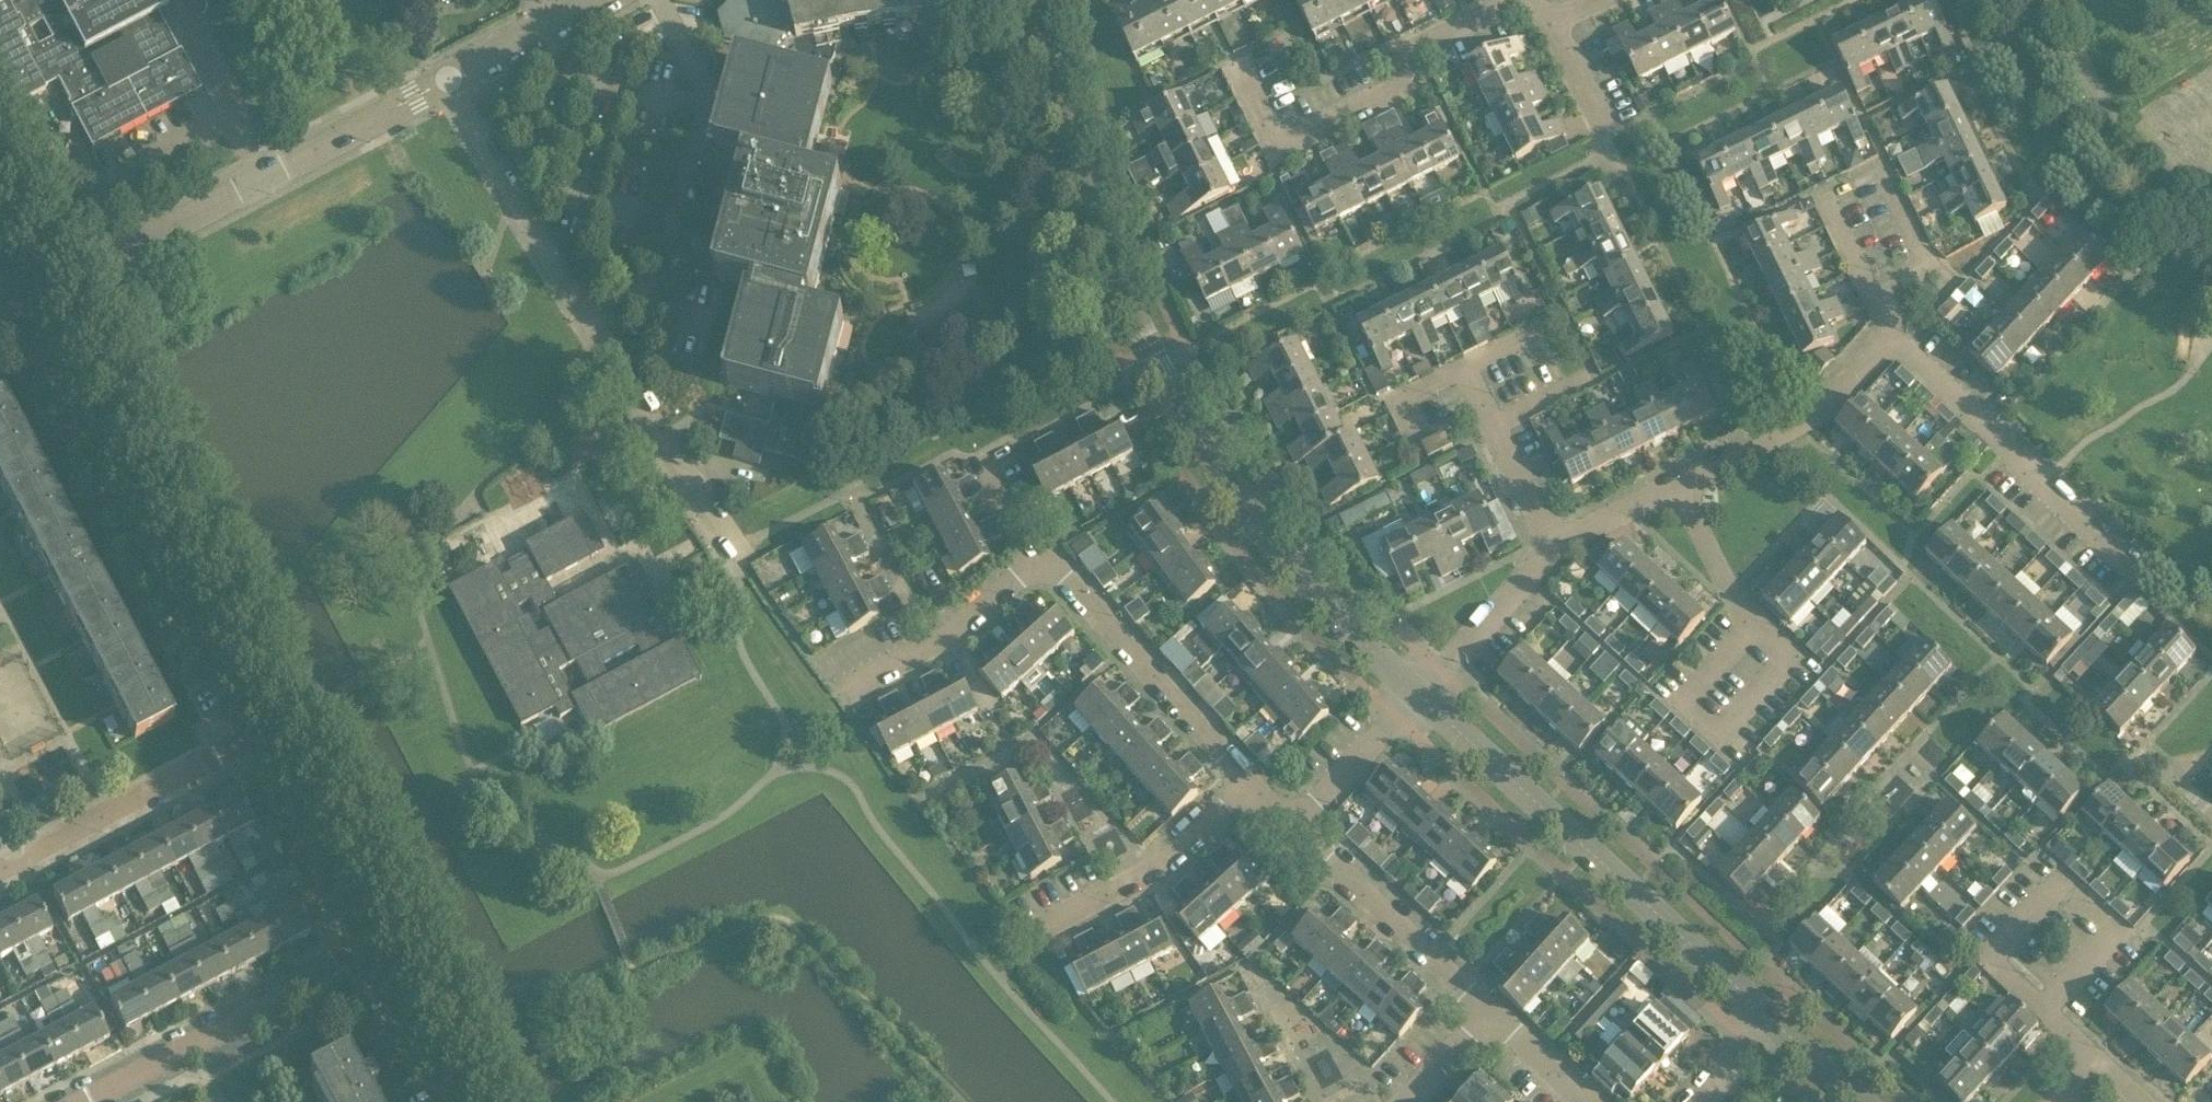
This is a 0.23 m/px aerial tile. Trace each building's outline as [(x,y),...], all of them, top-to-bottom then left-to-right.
[(5,111),(45,92),(44,90),(58,82),(73,109),(71,110),(91,149),(201,91),(180,52),(178,53),(149,0),(0,0),(0,102),(5,111)] [(795,50),(792,11),(765,4),(751,0),(734,0),(719,17),(726,43),(748,49),(745,60),(741,59),(718,148),(752,157),(748,174),(739,172),(736,185),(744,188),(720,281),(754,290),(729,385),(776,398),(769,424),(727,413),(720,440),(737,444),(733,459),(759,466),(763,451),(820,466),(833,413),(816,408),(840,319),(805,310),(838,186),(804,178),(829,83),(771,68),(773,63),(781,65),(795,50)] [(767,2),(765,2),(765,4),(792,11),(795,50),(798,63),(798,65),(815,69),(820,70),(826,68),(830,65),(834,61),(836,56),(837,47),(843,46),(840,31),(856,28),(871,25),(885,23),(914,20),(938,19),(958,18),(960,18),(955,0),(769,0),(767,2)] [(961,1),(965,16),(974,14),(971,0),(965,0),(961,1)] [(1173,0),(1152,0),(1142,5),(1164,51),(1192,37),(1173,0)] [(1207,0),(1173,0),(1192,37),(1219,23),(1207,0)] [(1241,0),(1207,0),(1219,23),(1246,10),(1241,0)] [(1246,10),(1265,0),(1241,0),(1246,10)] [(1329,0),(1295,0),(1317,42),(1343,29),(1329,0)] [(1363,0),(1329,0),(1343,29),(1371,15),(1363,0)] [(1397,0),(1363,0),(1371,15),(1398,1),(1397,0)] [(1436,4),(1440,13),(1454,6),(1451,0),(1444,0),(1436,4)] [(1678,1),(1677,0),(1659,0),(1663,8),(1676,2),(1678,1)] [(1695,14),(1711,46),(1736,33),(1719,0),(1702,0),(1706,8),(1695,14)] [(1921,41),(1936,33),(1945,51),(1954,46),(1931,0),(1923,0),(1906,9),(1921,41)] [(1164,51),(1142,5),(1131,10),(1127,2),(1111,11),(1138,64),(1164,51)] [(1711,46),(1695,14),(1685,19),(1676,2),(1663,8),(1688,58),(1711,46)] [(1688,58),(1663,8),(1650,15),(1658,32),(1647,37),(1664,70),(1688,58)] [(1921,41),(1906,9),(1882,20),(1906,70),(1915,66),(1906,48),(1921,41)] [(1882,20),(1858,32),(1873,64),(1888,57),(1897,75),(1906,70),(1882,20)] [(1664,70),(1647,37),(1637,42),(1629,25),(1615,32),(1640,82),(1664,70)] [(1873,64),(1858,32),(1833,44),(1857,94),(1868,89),(1859,71),(1873,64)] [(1480,89),(1514,73),(1508,61),(1524,53),(1517,40),(1468,65),(1480,89)] [(1519,83),(1514,73),(1480,89),(1492,113),(1542,88),(1535,75),(1519,83)] [(1548,101),(1542,88),(1492,113),(1504,137),(1537,120),(1532,109),(1548,101)] [(1929,128),(1959,113),(1947,89),(1899,113),(1903,122),(1921,113),(1929,128)] [(1841,92),(1817,104),(1833,135),(1847,128),(1855,146),(1858,152),(1868,147),(1841,92)] [(1163,136),(1195,120),(1183,96),(1133,121),(1139,133),(1157,125),(1163,136)] [(1645,97),(1635,102),(1641,115),(1651,109),(1645,97)] [(1817,104),(1794,115),(1818,164),(1827,160),(1818,142),(1833,135),(1817,104)] [(1241,111),(1232,115),(1238,127),(1247,123),(1241,111)] [(1419,141),(1435,173),(1459,161),(1435,111),(1421,118),(1430,135),(1419,141)] [(1395,112),(1379,120),(1387,136),(1401,129),(1403,129),(1395,112)] [(1964,123),(1959,113),(1929,128),(1936,143),(1918,152),(1922,161),(1977,134),(1970,120),(1964,123)] [(1818,164),(1794,115),(1769,127),(1785,158),(1798,151),(1807,169),(1818,164)] [(1195,120),(1163,136),(1168,146),(1150,155),(1151,156),(1127,168),(1134,181),(1207,144),(1195,120)] [(1379,120),(1362,128),(1370,144),(1374,143),(1387,136),(1379,120)] [(1537,120),(1504,137),(1516,161),(1546,146),(1551,158),(1570,149),(1564,137),(1566,136),(1559,122),(1543,131),(1537,120)] [(1769,127),(1745,139),(1770,187),(1779,183),(1770,165),(1785,158),(1769,127)] [(1409,146),(1401,129),(1387,136),(1414,190),(1416,189),(1413,184),(1435,173),(1419,141),(1409,146)] [(1983,148),(1977,134),(1922,161),(1927,170),(1945,161),(1953,176),(1983,161),(1978,151),(1983,148)] [(1411,191),(1414,190),(1387,136),(1374,143),(1382,159),(1372,165),(1388,196),(1408,186),(1411,191)] [(1770,187),(1745,139),(1721,150),(1736,182),(1752,174),(1760,192),(1759,192),(1763,201),(1773,196),(1769,188),(1770,187)] [(1256,140),(1241,148),(1244,155),(1259,147),(1256,140)] [(1207,144),(1134,181),(1139,192),(1163,180),(1163,181),(1181,173),(1187,184),(1218,168),(1207,144)] [(1348,144),(1334,151),(1338,159),(1339,159),(1352,152),(1348,144)] [(1736,182),(1721,150),(1696,162),(1720,212),(1730,207),(1722,189),(1736,182)] [(1321,158),(1325,166),(1338,159),(1334,151),(1321,158)] [(1388,196),(1372,165),(1361,170),(1352,152),(1339,159),(1366,214),(1368,212),(1365,207),(1388,196)] [(1325,166),(1333,183),(1324,188),(1340,220),(1361,209),(1364,215),(1366,214),(1339,159),(1338,159),(1325,166)] [(1983,161),(1953,176),(1960,191),(1941,200),(1946,209),(1995,185),(1983,161)] [(1218,168),(1187,184),(1192,194),(1174,203),(1166,207),(1173,223),(1181,219),(1180,216),(1230,192),(1218,168)] [(1282,179),(1280,180),(1293,206),(1301,202),(1304,209),(1318,237),(1321,235),(1319,230),(1340,220),(1324,188),(1313,193),(1304,176),(1291,182),(1288,176),(1282,179)] [(2007,209),(1995,185),(1946,209),(1950,218),(1969,209),(1976,224),(2007,209)] [(1582,230),(1612,215),(1600,190),(1552,215),(1557,224),(1575,215),(1582,230)] [(2044,201),(2031,215),(2038,221),(2051,208),(2044,201)] [(1262,235),(1279,268),(1303,256),(1289,226),(1294,224),(1284,204),(1279,206),(1265,213),(1273,230),(1262,235)] [(1279,268),(1262,235),(1252,240),(1245,227),(1248,225),(1239,206),(1222,214),(1226,223),(1227,223),(1255,280),(1279,268)] [(1534,209),(1522,215),(1528,228),(1540,222),(1534,209)] [(1757,262),(1788,247),(1781,233),(1799,224),(1794,213),(1745,237),(1757,262)] [(1730,214),(1712,222),(1718,233),(1735,225),(1730,214)] [(1612,215),(1582,230),(1589,244),(1571,253),(1574,259),(1566,262),(1565,265),(1566,268),(1624,239),(1612,215)] [(2012,233),(2006,239),(2015,247),(2021,241),(2031,251),(2044,238),(2026,220),(2013,234),(2012,233)] [(1227,223),(1226,223),(1217,228),(1217,235),(1218,237),(1226,253),(1215,258),(1232,292),(1255,280),(1227,223)] [(2062,254),(2089,280),(2109,260),(2081,234),(2062,254)] [(1566,268),(1563,269),(1568,278),(1581,272),(1592,267),(1600,281),(1607,278),(1606,277),(1636,262),(1624,239),(1566,268)] [(2015,247),(2006,239),(2007,240),(1993,254),(2001,261),(2015,247)] [(1232,292),(1215,258),(1204,264),(1196,247),(1195,248),(1192,240),(1179,246),(1183,254),(1182,254),(1207,304),(1232,292)] [(1795,261),(1788,247),(1757,262),(1769,286),(1818,262),(1813,253),(1795,261)] [(1502,251),(1478,263),(1494,295),(1508,287),(1517,305),(1527,300),(1502,251)] [(2089,280),(2062,254),(2043,274),(2071,300),(2089,280)] [(1989,260),(1975,274),(1983,281),(1996,267),(1989,260)] [(1606,277),(1607,278),(1614,292),(1595,301),(1600,310),(1648,286),(1636,262),(1606,277)] [(1818,262),(1769,286),(1781,310),(1812,295),(1805,280),(1823,272),(1818,262)] [(1454,275),(1478,324),(1488,319),(1479,302),(1494,295),(1478,263),(1454,275)] [(2043,274),(2024,294),(2052,320),(2071,300),(2043,274)] [(1478,324),(1454,275),(1430,287),(1446,319),(1461,312),(1473,336),(1482,331),(1478,324)] [(1970,280),(1957,294),(1964,300),(1977,286),(1970,280)] [(1660,310),(1648,286),(1600,310),(1605,320),(1623,311),(1630,325),(1660,310)] [(1446,319),(1430,287),(1407,298),(1431,348),(1440,344),(1433,326),(1446,319)] [(2024,294),(2005,313),(2033,340),(2052,320),(2024,294)] [(1819,310),(1812,295),(1781,310),(1793,334),(1841,310),(1837,301),(1819,310)] [(1407,298),(1383,310),(1398,342),(1412,336),(1421,353),(1431,348),(1407,298)] [(1951,300),(1938,314),(1945,320),(1958,306),(1951,300)] [(1398,342),(1383,310),(1357,323),(1382,372),(1392,367),(1384,350),(1398,342)] [(1660,310),(1630,325),(1638,340),(1620,349),(1624,358),(1672,334),(1660,310)] [(1841,310),(1793,334),(1805,358),(1808,357),(1811,364),(1806,370),(1818,381),(1835,362),(1822,350),(1835,343),(1828,328),(1846,319),(1841,310)] [(2005,313),(1987,333),(2014,359),(2033,340),(2005,313)] [(2014,359),(1987,333),(1967,314),(1954,327),(1974,346),(1967,354),(1995,380),(2014,359)] [(1482,331),(1483,333),(1488,330),(1489,329),(1491,325),(1488,319),(1478,324),(1482,331)] [(1493,340),(1488,330),(1483,333),(1488,343),(1493,340)] [(1276,384),(1310,367),(1297,343),(1248,368),(1255,381),(1271,373),(1276,384)] [(1675,394),(1690,425),(1715,413),(1713,409),(1727,401),(1712,372),(1699,378),(1691,364),(1681,369),(1690,387),(1675,394)] [(1377,366),(1365,372),(1377,396),(1389,390),(1377,366)] [(1310,367),(1276,384),(1281,394),(1265,403),(1272,416),(1328,388),(1326,385),(1320,388),(1310,367)] [(1632,368),(1619,375),(1624,384),(1637,378),(1632,368)] [(1902,368),(1895,375),(1909,388),(1916,381),(1902,368)] [(1651,384),(1643,388),(1667,437),(1690,425),(1675,394),(1662,401),(1651,384)] [(1921,386),(1914,394),(1929,407),(1936,399),(1921,386)] [(1340,412),(1328,388),(1272,416),(1278,429),(1294,421),(1300,432),(1334,415),(1340,412)] [(1642,410),(1627,418),(1642,449),(1667,437),(1643,388),(1634,393),(1642,410)] [(37,461),(23,434),(30,430),(24,420),(17,423),(3,396),(0,397),(0,480),(37,461)] [(1857,445),(1883,417),(1863,398),(1853,409),(1852,409),(1836,426),(1857,445)] [(1942,405),(1934,412),(1949,426),(1956,419),(1942,405)] [(1642,449),(1627,418),(1613,425),(1604,408),(1595,412),(1619,461),(1642,449)] [(1085,416),(1112,465),(1133,453),(1117,423),(1104,430),(1095,411),(1085,416)] [(1595,434),(1580,442),(1595,473),(1619,461),(1595,412),(1586,417),(1595,434)] [(1334,415),(1300,432),(1305,442),(1289,450),(1296,464),(1305,459),(1345,438),(1334,415)] [(1112,465),(1085,416),(1076,421),(1085,439),(1074,445),(1091,476),(1112,465)] [(1883,417),(1857,445),(1877,464),(1903,435),(1883,417)] [(1595,473),(1580,442),(1566,449),(1557,431),(1546,437),(1570,485),(1595,473)] [(1446,432),(1422,445),(1428,458),(1452,447),(1446,432)] [(1091,476),(1074,445),(1062,451),(1052,433),(1043,438),(1070,487),(1091,476)] [(1345,438),(1305,459),(1312,472),(1329,464),(1334,474),(1367,458),(1354,434),(1345,438)] [(1923,454),(1903,435),(1877,464),(1896,482),(1923,454)] [(1070,487),(1043,438),(1034,443),(1044,462),(1032,469),(1048,499),(1070,487)] [(1470,447),(1456,454),(1461,465),(1476,458),(1470,447)] [(1923,454),(1896,482),(1917,501),(1943,473),(1923,454)] [(1367,458),(1334,474),(1339,484),(1323,492),(1330,506),(1379,482),(1367,458)] [(37,461),(0,480),(0,483),(32,545),(71,525),(57,498),(64,494),(58,484),(51,487),(37,461)] [(941,466),(911,482),(911,483),(915,490),(945,474),(941,467),(941,466)] [(1418,473),(1410,477),(1410,478),(1415,488),(1423,484),(1418,473)] [(951,486),(945,474),(915,490),(905,495),(917,516),(926,511),(975,486),(970,476),(951,486)] [(1128,482),(1122,486),(1131,502),(1137,499),(1128,482)] [(975,486),(926,511),(926,512),(914,519),(920,530),(932,523),(937,532),(968,516),(962,505),(980,495),(975,486)] [(1361,499),(1367,511),(1388,500),(1382,488),(1361,499)] [(1992,497),(1986,504),(2000,517),(2006,510),(1992,497)] [(1478,498),(1455,509),(1471,542),(1481,537),(1489,554),(1503,547),(1502,546),(1516,538),(1498,502),(1483,510),(1478,498)] [(1807,519),(1819,532),(1840,512),(1829,499),(1807,519)] [(889,505),(879,510),(884,520),(894,515),(889,505)] [(1141,551),(1178,523),(1172,514),(1166,518),(1158,507),(1126,531),(1141,551)] [(1471,542),(1455,509),(1431,522),(1455,571),(1469,564),(1461,547),(1471,542)] [(2012,515),(2006,522),(2020,535),(2026,528),(2012,515)] [(974,528),(968,516),(937,532),(948,554),(998,528),(993,518),(974,528)] [(1839,517),(1820,538),(1847,563),(1866,543),(1839,517)] [(585,518),(573,524),(572,521),(525,547),(530,557),(508,568),(511,574),(499,580),(492,566),(448,590),(505,699),(520,726),(554,709),(559,719),(576,710),(590,737),(700,679),(679,640),(662,650),(648,623),(653,621),(641,600),(653,593),(636,563),(556,605),(545,584),(592,559),(591,558),(603,552),(585,518)] [(1455,571),(1431,522),(1407,533),(1424,566),(1434,561),(1443,578),(1455,571)] [(1184,532),(1178,523),(1141,551),(1155,570),(1187,546),(1179,535),(1184,532)] [(1403,523),(1364,543),(1378,569),(1385,580),(1397,574),(1407,595),(1421,588),(1413,571),(1424,566),(1407,533),(1403,523)] [(85,552),(71,525),(32,545),(66,610),(105,590),(90,562),(98,559),(92,548),(85,552)] [(1947,572),(1972,544),(1952,525),(1926,553),(1947,572)] [(1002,537),(998,528),(948,554),(959,576),(991,560),(984,546),(1002,537)] [(815,571),(864,545),(859,536),(841,546),(834,533),(803,549),(815,571)] [(2032,534),(2025,541),(2039,554),(2046,547),(2032,534)] [(1847,563),(1820,538),(1801,558),(1828,583),(1847,563)] [(1618,589),(1644,561),(1623,542),(1597,570),(1618,589)] [(1992,563),(1972,544),(1947,572),(1967,591),(1992,563)] [(864,545),(815,571),(826,593),(857,576),(851,565),(869,556),(864,545)] [(1187,546),(1155,570),(1168,589),(1206,561),(1199,552),(1194,556),(1187,546)] [(1598,567),(1608,557),(1597,547),(1587,557),(1598,567)] [(2052,552),(2045,559),(2059,572),(2065,565),(2052,552)] [(1828,583),(1801,558),(1783,578),(1810,603),(1828,583)] [(1206,561),(1168,589),(1183,608),(1215,585),(1207,574),(1212,570),(1206,561)] [(1664,580),(1644,561),(1618,589),(1638,607),(1664,580)] [(2012,581),(1992,563),(1967,591),(1987,609),(2012,581)] [(1098,583),(1113,572),(1107,564),(1093,575),(1098,583)] [(1113,572),(1098,583),(1104,590),(1118,579),(1113,572)] [(2073,572),(2066,578),(2079,591),(2085,584),(2073,572)] [(857,576),(826,593),(836,612),(886,587),(881,578),(863,588),(857,576)] [(1888,577),(1875,592),(1883,599),(1897,584),(1888,577)] [(1810,603),(1783,578),(1763,598),(1790,624),(1810,603)] [(1664,580),(1638,607),(1658,626),(1684,598),(1664,580)] [(2012,581),(1987,609),(2006,628),(2032,600),(2012,581)] [(1826,608),(1835,616),(1849,601),(1831,585),(1815,603),(1824,611),(1826,608)] [(886,587),(836,612),(848,634),(879,618),(873,606),(891,597),(886,587)] [(1391,587),(1379,593),(1390,604),(1398,600),(1391,587)] [(119,617),(105,590),(66,610),(100,675),(139,655),(124,627),(131,623),(126,613),(119,617)] [(2085,597),(2078,604),(2097,622),(2110,607),(2105,602),(2092,590),(2085,597)] [(2130,596),(2117,610),(2124,616),(2137,602),(2130,596)] [(1870,597),(1857,612),(1865,619),(1878,604),(1870,597)] [(1704,618),(1684,598),(1658,626),(1678,645),(1704,618)] [(1129,617),(1144,606),(1139,600),(1125,611),(1129,617)] [(1572,600),(1565,608),(1579,621),(1587,613),(1572,600)] [(2032,600),(2006,628),(2026,646),(2052,618),(2032,600)] [(1027,602),(1019,610),(1055,650),(1074,634),(1051,609),(1041,618),(1027,602)] [(1150,615),(1144,606),(1129,617),(1136,626),(1150,615)] [(1218,653),(1253,621),(1247,614),(1241,618),(1232,608),(1202,634),(1218,653)] [(1882,630),(1892,618),(1894,616),(1887,609),(1874,623),(1882,630)] [(1055,650),(1019,610),(1011,617),(1024,633),(1015,641),(1037,666),(1055,650)] [(1902,632),(1910,624),(1903,617),(1900,615),(1895,621),(1893,624),(1902,632)] [(2110,616),(2098,629),(2106,636),(2118,623),(2110,616)] [(1566,617),(1559,624),(1574,638),(1580,630),(1566,617)] [(1852,617),(1839,631),(1846,638),(1859,624),(1852,617)] [(1591,618),(1584,626),(1599,639),(1606,631),(1591,618)] [(2073,637),(2052,618),(2026,646),(2047,665),(2073,637)] [(1253,621),(1218,653),(1234,670),(1264,643),(1257,634),(1261,630),(1253,621)] [(2168,627),(2149,648),(2177,673),(2191,658),(2196,653),(2168,627)] [(1876,636),(1869,629),(1855,644),(1863,651),(1876,636)] [(1037,666),(1015,641),(1006,649),(992,633),(984,641),(1020,682),(1037,666)] [(1586,635),(1573,650),(1587,663),(1600,648),(1586,635)] [(2092,635),(2080,649),(2088,657),(2101,642),(2092,635)] [(1611,637),(1604,645),(1619,658),(1626,649),(1611,637)] [(1819,650),(1814,656),(1823,664),(1841,644),(1834,637),(1821,652),(1819,650)] [(1020,682),(984,641),(975,648),(989,664),(979,673),(1002,698),(1020,682)] [(1923,641),(1904,662),(1932,688),(1951,667),(1923,641)] [(1273,653),(1264,643),(1234,670),(1250,688),(1285,656),(1278,649),(1273,653)] [(2149,648),(2130,668),(2159,693),(2172,679),(2177,673),(2149,648)] [(1518,696),(1543,668),(1523,649),(1497,677),(1518,696)] [(1851,649),(1837,664),(1844,671),(1858,656),(1851,649)] [(1606,654),(1599,661),(1613,674),(1620,667),(1606,654)] [(139,655),(100,675),(134,739),(173,720),(158,691),(166,687),(160,677),(152,681),(139,655)] [(1631,655),(1624,663),(1639,676),(1646,668),(1631,655)] [(2074,655),(2061,669),(2069,677),(2082,663),(2074,655)] [(1292,664),(1285,656),(1250,688),(1266,705),(1296,678),(1287,669),(1292,664)] [(1904,662),(1886,682),(1914,708),(1932,688),(1904,662)] [(1186,681),(1200,669),(1194,663),(1181,676),(1186,681)] [(1563,686),(1543,668),(1518,696),(1538,714),(1563,686)] [(2159,693),(2130,668),(2112,687),(2140,713),(2153,699),(2159,693)] [(1200,669),(1186,681),(1194,690),(1207,677),(1200,669)] [(1821,695),(1820,696),(1828,703),(1834,696),(1826,690),(1839,676),(1832,669),(1814,689),(1821,695)] [(939,670),(929,675),(955,723),(977,712),(961,681),(948,688),(939,670)] [(1626,672),(1619,680),(1633,693),(1640,685),(1626,672)] [(955,723),(929,675),(920,680),(930,698),(918,704),(934,734),(955,723)] [(1304,688),(1296,678),(1266,705),(1282,723),(1316,692),(1309,683),(1304,688)] [(1886,682),(1867,701),(1895,727),(1914,708),(1886,682)] [(1092,730),(1134,693),(1126,684),(1111,698),(1102,688),(1076,712),(1092,730)] [(1563,686),(1538,714),(1558,732),(1584,704),(1563,686)] [(2140,713),(2112,687),(2093,707),(2121,733),(2134,719),(2140,713)] [(1821,695),(1814,689),(1800,703),(1808,710),(1820,696),(1821,695)] [(897,692),(888,697),(913,745),(934,734),(918,704),(907,710),(897,692)] [(1316,692),(1282,723),(1298,741),(1328,715),(1318,703),(1322,699),(1316,692)] [(1134,693),(1092,730),(1108,747),(1134,724),(1125,714),(1141,700),(1134,693)] [(913,745),(888,697),(878,702),(888,720),(876,727),(892,756),(913,745)] [(1218,716),(1232,704),(1226,698),(1213,711),(1218,716)] [(1049,699),(1041,706),(1043,708),(1048,714),(1056,707),(1049,699)] [(1657,701),(1650,708),(1664,721),(1670,714),(1657,701)] [(1895,727),(1867,701),(1849,721),(1877,747),(1895,727)] [(1232,704),(1218,716),(1225,724),(1238,711),(1232,704)] [(1584,704),(1558,732),(1579,751),(1604,724),(1584,704)] [(1795,709),(1782,723),(1789,730),(1802,716),(1795,709)] [(1998,762),(2024,736),(2004,716),(1978,744),(1998,762)] [(1677,719),(1670,727),(1684,740),(1691,732),(1677,719)] [(1142,733),(1134,724),(1108,747),(1123,765),(1165,728),(1157,720),(1142,733)] [(1877,747),(1849,721),(1830,741),(1858,767),(1877,747)] [(1615,772),(1641,744),(1621,726),(1595,753),(1615,772)] [(1172,736),(1165,728),(1123,765),(1139,782),(1165,759),(1157,750),(1172,736)] [(1777,729),(1763,743),(1771,750),(1784,736),(1777,729)] [(1250,751),(1263,739),(1258,733),(1245,746),(1250,751)] [(2044,754),(2024,736),(1998,762),(2018,781),(2044,754)] [(1696,738),(1690,745),(1704,758),(1711,751),(1696,738)] [(1263,739),(1250,751),(1257,760),(1270,747),(1263,739)] [(1858,767),(1830,741),(1811,761),(1840,787),(1858,767)] [(1641,744),(1615,772),(1635,791),(1661,763),(1641,744)] [(1165,759),(1139,782),(1155,800),(1196,762),(1189,754),(1174,768),(1165,759)] [(2044,754),(2018,781),(2038,800),(2064,772),(2044,754)] [(1716,756),(1710,764),(1724,776),(1731,770),(1716,756)] [(1755,761),(1742,775),(1749,782),(1762,767),(1755,761)] [(1840,787),(1811,761),(1793,782),(1821,807),(1840,787)] [(1203,770),(1196,762),(1155,800),(1171,818),(1197,794),(1188,784),(1203,770)] [(1681,781),(1661,763),(1635,791),(1655,809),(1681,781)] [(1380,812),(1412,778),(1404,771),(1400,775),(1390,766),(1362,795),(1380,812)] [(2064,772),(2038,800),(2059,819),(2085,791),(2064,772)] [(1952,775),(1945,783),(1959,796),(1966,788),(1952,775)] [(997,815),(1045,789),(1040,780),(1023,789),(1017,777),(985,793),(997,815)] [(1412,778),(1380,812),(1397,828),(1426,799),(1415,789),(1420,785),(1412,778)] [(1736,780),(1723,795),(1731,802),(1744,788),(1736,780)] [(1702,802),(1681,781),(1655,809),(1677,829),(1702,802)] [(2103,832),(2129,804),(2108,785),(2083,813),(2103,832)] [(1050,799),(1045,789),(997,815),(1008,836),(1039,819),(1033,808),(1050,799)] [(1792,792),(1773,812),(1801,838),(1820,818),(1792,792)] [(1972,794),(1964,802),(1979,815),(1986,807),(1972,794)] [(228,840),(227,840),(232,850),(246,843),(241,833),(255,826),(240,796),(212,810),(228,840)] [(1434,807),(1426,799),(1397,828),(1415,844),(1446,810),(1438,803),(1434,807)] [(1718,800),(1705,815),(1712,822),(1726,807),(1718,800)] [(1948,802),(1930,823),(1957,848),(1976,827),(1948,802)] [(2129,804),(2103,832),(2123,850),(2149,822),(2129,804)] [(206,864),(207,864),(219,857),(214,847),(227,840),(228,840),(212,810),(186,824),(201,854),(200,854),(206,864)] [(1446,810),(1415,844),(1432,860),(1460,831),(1449,821),(1454,817),(1446,810)] [(1801,838),(1773,812),(1760,827),(1755,822),(1750,828),(1782,858),(1801,838)] [(1992,812),(1985,820),(2000,833),(2006,826),(1992,812)] [(1364,830),(1365,831),(1376,819),(1372,815),(1364,819),(1358,825),(1346,838),(1351,843),(1364,830)] [(1045,831),(1039,819),(1008,836),(1020,857),(1068,831),(1062,821),(1045,831)] [(1699,820),(1686,834),(1694,842),(1692,844),(1701,852),(1705,848),(1703,845),(1712,835),(1705,829),(1707,827),(1699,820)] [(2149,822),(2123,850),(2143,869),(2169,841),(2149,822)] [(1957,848),(1930,823),(1911,843),(1938,868),(1957,848)] [(186,824),(159,838),(175,867),(200,854),(201,854),(186,824)] [(1754,833),(1736,853),(1764,878),(1782,858),(1750,828),(1749,829),(1754,833)] [(1372,838),(1365,831),(1364,830),(1351,843),(1359,851),(1372,838)] [(2012,830),(2005,838),(2019,852),(2026,844),(2012,830)] [(1068,831),(1020,857),(1031,879),(1062,862),(1055,850),(1073,841),(1068,831)] [(1460,831),(1432,860),(1450,876),(1481,842),(1473,836),(1468,839),(1460,831)] [(153,892),(154,892),(166,885),(161,875),(175,867),(159,838),(133,852),(148,881),(153,892)] [(2061,838),(2049,851),(2050,852),(2053,855),(2059,847),(2064,842),(2061,838)] [(2169,841),(2143,869),(2164,888),(2190,860),(2169,841)] [(1481,842),(1450,876),(1468,893),(1495,863),(1484,854),(1490,849),(1481,842)] [(239,866),(241,865),(253,858),(246,843),(232,850),(239,866)] [(1911,843),(1893,863),(1920,888),(1938,868),(1911,843)] [(1222,847),(1215,854),(1252,895),(1270,879),(1247,853),(1236,863),(1222,847)] [(133,852),(106,866),(122,895),(148,881),(133,852)] [(2070,870),(2076,863),(2081,858),(2074,852),(2069,857),(2063,864),(2064,865),(2070,870)] [(1764,878),(1736,853),(1717,873),(1745,899),(1764,878)] [(1252,895),(1215,854),(1206,861),(1220,877),(1211,885),(1233,911),(1252,895)] [(207,864),(214,879),(227,872),(219,857),(207,864)] [(1386,876),(1398,862),(1393,857),(1380,870),(1386,876)] [(258,869),(253,858),(241,865),(246,876),(258,869)] [(1406,870),(1398,862),(1386,876),(1394,883),(1406,870)] [(1920,888),(1893,863),(1874,883),(1901,908),(1920,888)] [(2070,870),(2084,883),(2090,876),(2076,863),(2070,870)] [(214,879),(207,864),(206,864),(194,871),(202,886),(214,879)] [(80,879),(95,909),(96,909),(122,895),(106,866),(80,879)] [(2005,868),(1992,882),(1999,888),(2012,874),(2005,868)] [(267,885),(262,875),(249,882),(254,891),(267,885)] [(82,916),(88,927),(101,920),(96,909),(95,909),(80,879),(52,894),(68,923),(82,916)] [(1233,911),(1211,885),(1201,894),(1186,879),(1180,885),(1216,926),(1233,911)] [(2096,881),(2090,889),(2104,902),(2110,894),(2096,881)] [(174,900),(166,885),(154,892),(161,907),(174,900)] [(261,906),(263,906),(275,900),(267,885),(254,891),(261,906)] [(1216,926),(1180,885),(1171,892),(1186,909),(1176,917),(1198,942),(1216,926)] [(1858,887),(1851,894),(1865,908),(1872,900),(1858,887)] [(240,898),(236,889),(235,888),(224,893),(224,895),(229,904),(240,898)] [(1987,888),(1974,902),(1981,908),(1994,894),(1987,888)] [(1421,908),(1433,894),(1427,889),(1415,902),(1421,908)] [(140,899),(149,913),(161,907),(154,892),(153,892),(140,899)] [(1433,894),(1421,908),(1429,915),(1441,901),(1433,894)] [(228,905),(236,919),(248,913),(240,898),(229,904),(228,905)] [(296,903),(281,911),(275,900),(263,906),(269,918),(285,948),(312,933),(296,903)] [(2116,900),(2110,907),(2123,920),(2130,913),(2116,900)] [(37,902),(10,917),(31,957),(44,950),(39,940),(53,932),(37,902)] [(222,926),(236,919),(228,905),(215,911),(222,926)] [(1877,905),(1870,913),(1885,926),(1892,919),(1877,905)] [(1968,908),(1955,922),(1962,928),(1975,914),(1968,908)] [(1125,914),(1151,962),(1173,950),(1157,920),(1144,928),(1134,909),(1125,914)] [(1311,957),(1349,916),(1342,910),(1328,925),(1317,914),(1303,929),(1296,923),(1287,932),(1295,939),(1293,941),(1311,957)] [(258,962),(285,948),(269,918),(255,925),(248,913),(236,919),(243,931),(242,932),(258,962)] [(121,928),(113,914),(101,920),(109,935),(121,928)] [(1126,937),(1114,943),(1130,973),(1151,962),(1125,914),(1116,919),(1126,937)] [(1539,915),(1532,923),(1572,960),(1589,942),(1563,919),(1554,929),(1539,915)] [(1349,916),(1311,957),(1329,973),(1353,947),(1343,939),(1357,923),(1349,916)] [(13,953),(18,963),(31,957),(10,917),(0,922),(0,960),(13,953)] [(1811,965),(1836,937),(1816,919),(1790,946),(1811,965)] [(96,941),(109,935),(101,920),(88,927),(96,941)] [(176,934),(170,923),(156,930),(162,941),(176,934)] [(1572,960),(1532,923),(1524,932),(1539,945),(1530,955),(1556,978),(1572,960)] [(1898,924),(1890,931),(1905,945),(1912,937),(1898,924)] [(176,934),(183,947),(198,940),(191,926),(176,934)] [(1950,928),(1937,942),(1944,948),(1957,934),(1950,928)] [(1130,973),(1114,943),(1102,949),(1092,931),(1083,936),(1108,985),(1130,973)] [(242,932),(216,946),(232,976),(258,962),(242,932)] [(183,947),(176,934),(162,941),(170,954),(182,948),(183,947)] [(2192,961),(2200,954),(2180,935),(2173,943),(2192,961)] [(1108,985),(1083,936),(1073,941),(1082,960),(1070,966),(1086,996),(1108,985)] [(1266,945),(1257,936),(1239,952),(1247,962),(1266,945)] [(1856,956),(1836,937),(1811,965),(1831,983),(1856,956)] [(205,989),(232,976),(216,946),(204,952),(198,940),(183,947),(182,948),(188,960),(189,960),(205,989)] [(1353,947),(1329,973),(1346,989),(1383,949),(1376,942),(1363,957),(1353,947)] [(1917,942),(1910,950),(1916,955),(1911,961),(1919,969),(1932,956),(1917,942)] [(1383,949),(1346,989),(1364,1005),(1387,980),(1378,971),(1392,957),(1383,949)] [(39,971),(52,965),(44,950),(31,957),(39,971)] [(1507,951),(1500,959),(1540,996),(1556,978),(1530,955),(1522,964),(1507,951)] [(2171,953),(2164,960),(2177,974),(2185,966),(2171,953)] [(135,954),(123,961),(130,976),(143,969),(135,954)] [(2200,954),(2192,961),(2211,980),(2211,965),(2200,954)] [(1856,956),(1831,983),(1850,1001),(1876,974),(1856,956)] [(26,978),(39,971),(31,957),(18,963),(26,978)] [(1540,996),(1500,959),(1493,967),(1508,980),(1498,991),(1524,1014),(1540,996)] [(205,989),(189,960),(188,960),(163,973),(179,1003),(205,989)] [(130,976),(123,961),(110,968),(118,982),(130,976)] [(1630,990),(1635,995),(1656,974),(1642,961),(1627,976),(1636,985),(1630,990)] [(1938,961),(1931,969),(1945,981),(1951,974),(1938,961)] [(1974,968),(1961,982),(1968,989),(1980,975),(1974,968)] [(149,981),(143,969),(130,976),(136,988),(136,987),(152,1017),(179,1003),(163,973),(149,981)] [(2191,971),(2184,978),(2198,992),(2205,985),(2191,971)] [(1387,980),(1364,1005),(1381,1021),(1419,980),(1411,973),(1397,989),(1387,980)] [(1896,993),(1876,974),(1850,1001),(1870,1020),(1896,993)] [(1419,980),(1381,1021),(1400,1038),(1423,1012),(1413,1003),(1427,988),(1419,980)] [(1594,982),(1588,989),(1595,995),(1601,989),(1594,982)] [(1619,982),(1610,992),(1619,1001),(1628,991),(1619,982)] [(2126,1028),(2151,1001),(2130,982),(2105,1009),(2126,1028)] [(136,987),(136,988),(109,1002),(125,1032),(152,1017),(136,987)] [(1896,993),(1870,1020),(1891,1039),(1916,1012),(1905,1001),(1911,995),(1902,987),(1896,993)] [(39,1004),(52,997),(46,988),(34,995),(39,1004)] [(1669,988),(1661,997),(1664,1000),(1688,1022),(1696,1012),(1676,994),(1669,988)] [(1955,988),(1941,1002),(1949,1009),(1962,995),(1955,988)] [(53,997),(61,1012),(74,1005),(65,990),(53,997)] [(2203,998),(2211,1006),(2211,991),(2210,990),(2203,998)] [(1200,1030),(1249,1004),(1244,994),(1225,1004),(1219,992),(1188,1008),(1200,1030)] [(1619,1001),(1610,992),(1596,1007),(1605,1016),(1619,1001)] [(39,1004),(47,1019),(61,1012),(53,997),(52,997),(39,1004)] [(2011,1000),(1992,1021),(2019,1047),(2021,1045),(2026,1050),(2041,1034),(2036,1029),(2039,1026),(2011,1000)] [(2171,1019),(2151,1001),(2126,1028),(2146,1047),(2171,1019)] [(1249,1004),(1200,1030),(1211,1051),(1242,1034),(1236,1023),(1254,1013),(1249,1004)] [(1642,1022),(1673,1051),(1688,1036),(1656,1006),(1642,1022)] [(1596,1007),(1582,1023),(1591,1032),(1591,1033),(1599,1040),(1608,1030),(1600,1022),(1605,1016),(1596,1007)] [(1936,1008),(1919,1027),(1926,1034),(1944,1015),(1936,1008)] [(1328,1009),(1319,1019),(1325,1025),(1332,1017),(1334,1014),(1328,1009)] [(94,1010),(67,1024),(83,1054),(110,1040),(94,1010)] [(67,1024),(61,1012),(47,1019),(54,1031),(40,1038),(56,1068),(83,1054),(67,1024)] [(1563,1017),(1553,1028),(1560,1034),(1571,1023),(1563,1017)] [(0,1025),(8,1040),(21,1033),(12,1018),(0,1025)] [(2191,1038),(2171,1019),(2146,1047),(2166,1065),(2191,1038)] [(1992,1021),(1973,1041),(2001,1067),(2019,1047),(1992,1021)] [(1673,1051),(1642,1022),(1628,1037),(1660,1066),(1673,1051)] [(1591,1032),(1582,1023),(1572,1034),(1582,1042),(1591,1033),(1591,1032)] [(1926,1034),(1919,1027),(1905,1042),(1912,1049),(1926,1034)] [(28,1044),(21,1033),(8,1040),(14,1051),(30,1081),(56,1068),(40,1038),(28,1044)] [(2001,1067),(1973,1041),(1963,1033),(1945,1053),(1954,1061),(1955,1060),(1982,1086),(2001,1067)] [(1248,1045),(1242,1034),(1211,1051),(1222,1072),(1271,1046),(1266,1036),(1248,1045)] [(1660,1066),(1628,1037),(1627,1038),(1623,1034),(1610,1049),(1613,1052),(1645,1082),(1660,1066)] [(2191,1038),(2166,1065),(2187,1084),(2211,1057),(2191,1038)] [(1276,1055),(1271,1046),(1222,1072),(1233,1092),(1263,1076),(1257,1064),(1276,1055)] [(348,1049),(309,1069),(327,1101),(376,1101),(369,1089),(377,1084),(370,1071),(362,1075),(348,1049)] [(0,1059),(0,1089),(3,1095),(30,1081),(14,1051),(0,1059)] [(1598,1068),(1599,1069),(1592,1077),(1611,1094),(1618,1087),(1630,1098),(1645,1082),(1613,1052),(1598,1068)] [(1954,1061),(1935,1081),(1958,1101),(1968,1101),(1982,1086),(1955,1060),(1954,1061)] [(1263,1076),(1233,1092),(1238,1101),(1266,1101),(1294,1088),(1288,1077),(1270,1087),(1263,1076)] [(1477,1101),(1509,1101),(1480,1076),(1466,1092),(1477,1101)] [(1266,1101),(1288,1101),(1299,1097),(1294,1088),(1266,1101)] [(1456,1101),(1477,1101),(1466,1092),(1456,1101)]
